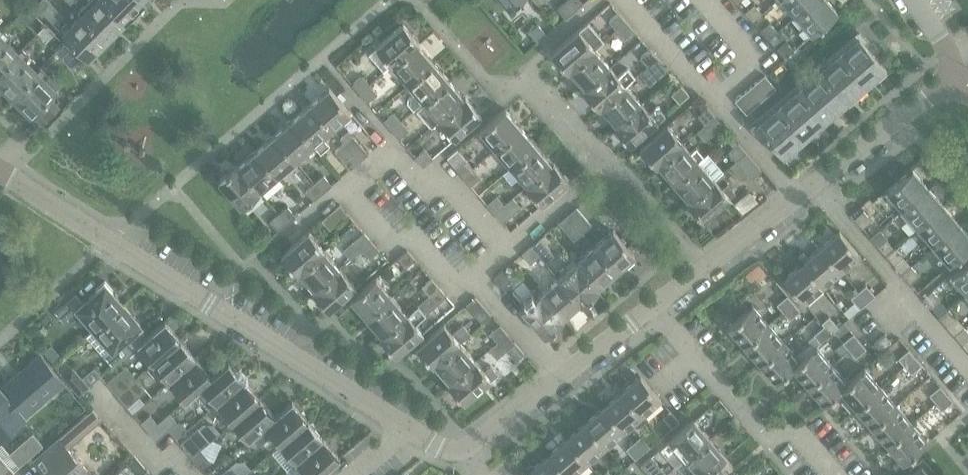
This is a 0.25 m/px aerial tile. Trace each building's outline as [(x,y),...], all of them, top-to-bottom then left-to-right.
[(54,24),(63,15),(48,0),(40,0),(35,5),(54,24)] [(77,11),(81,15),(82,14),(106,38),(115,30),(116,31),(125,23),(123,22),(125,20),(105,0),(88,0),(85,3),(77,11)] [(125,20),(133,12),(135,13),(143,5),(142,3),(143,2),(141,0),(105,0),(125,20)] [(509,9),(519,0),(501,0),(509,9)] [(583,3),(581,0),(568,0),(567,1),(575,10),(583,3)] [(792,18),(814,0),(781,0),(788,8),(786,11),(792,18)] [(837,12),(827,0),(814,0),(792,18),(793,19),(795,17),(804,27),(802,29),(809,37),(837,12)] [(567,1),(557,9),(565,18),(575,10),(567,1)] [(762,13),(754,4),(745,12),(753,21),(762,13)] [(27,6),(19,14),(27,23),(36,15),(27,6)] [(619,13),(609,20),(617,29),(626,21),(619,13)] [(98,49),(106,41),(105,40),(106,38),(82,14),(81,15),(71,25),(67,21),(59,29),(88,57),(97,48),(98,49)] [(625,38),(634,30),(626,21),(617,29),(625,38)] [(567,72),(568,71),(595,48),(594,48),(604,40),(588,22),(551,53),(567,72)] [(777,31),(770,22),(760,30),(768,39),(777,31)] [(37,33),(46,41),(54,33),(45,24),(37,33)] [(384,72),(391,65),(392,66),(419,43),(403,24),(376,47),(376,48),(369,54),(384,72)] [(538,24),(529,32),(537,42),(546,34),(538,24)] [(12,38),(3,30),(0,34),(0,71),(18,53),(8,43),(12,38)] [(859,37),(756,125),(783,157),(886,68),(859,37)] [(793,50),(786,41),(777,49),(784,58),(793,50)] [(55,52),(72,68),(81,59),(64,43),(55,52)] [(418,44),(419,43),(392,66),(407,84),(433,62),(418,44)] [(30,55),(23,48),(18,53),(0,71),(0,83),(3,86),(1,87),(10,96),(11,95),(12,96),(36,71),(25,61),(30,55)] [(583,90),(610,66),(595,48),(568,71),(584,88),(582,89),(583,90)] [(650,49),(641,57),(648,65),(657,57),(650,49)] [(649,86),(658,78),(668,70),(657,57),(648,65),(648,66),(639,73),(649,86)] [(415,108),(448,80),(433,62),(407,84),(414,92),(408,98),(407,103),(413,109),(415,108)] [(51,71),(48,74),(40,66),(36,71),(12,96),(22,105),(20,106),(29,114),(30,113),(31,114),(63,82),(51,71)] [(628,67),(618,75),(610,66),(583,90),(598,108),(626,84),(635,76),(628,67)] [(371,84),(363,75),(352,84),(360,93),(371,84)] [(764,75),(759,80),(764,87),(770,82),(764,75)] [(465,96),(463,97),(448,80),(415,108),(432,127),(439,121),(438,120),(466,97),(465,96)] [(759,80),(753,85),(758,92),(764,87),(759,80)] [(770,82),(764,87),(770,93),(776,88),(770,82)] [(360,93),(368,102),(378,93),(371,84),(360,93)] [(614,127),(642,103),(626,84),(598,108),(599,108),(600,107),(615,125),(614,126),(614,127)] [(671,94),(679,103),(689,95),(681,85),(671,94)] [(753,85),(747,90),(752,97),(758,92),(753,85)] [(764,87),(758,92),(764,98),(770,93),(764,87)] [(351,113),(329,88),(310,103),(332,129),(351,113)] [(747,90),(741,95),(746,102),(752,97),(747,90)] [(758,92),(752,97),(758,103),(764,98),(758,92)] [(741,95),(735,100),(740,107),(746,102),(741,95)] [(454,139),(471,125),(482,116),(466,97),(438,120),(439,121),(454,139)] [(752,97),(746,102),(752,108),(758,103),(752,97)] [(746,102),(740,107),(746,114),(752,108),(746,102)] [(332,129),(310,103),(292,119),(320,152),(329,144),(323,137),(332,129)] [(657,106),(650,112),(642,103),(614,127),(630,145),(665,115),(657,106)] [(715,116),(707,107),(698,115),(705,124),(706,125),(715,116)] [(505,109),(479,131),(495,149),(521,127),(505,109)] [(394,111),(384,121),(391,129),(402,120),(394,111)] [(704,141),(713,133),(722,125),(715,116),(706,125),(705,124),(696,132),(704,141)] [(320,152),(292,119),(274,135),(296,161),(314,145),(320,152)] [(391,129),(399,138),(410,129),(402,120),(391,129)] [(640,148),(641,149),(656,167),(683,144),(666,125),(640,148)] [(510,168),(536,145),(521,127),(495,149),(510,168)] [(340,138),(360,161),(368,154),(348,131),(340,138)] [(729,151),(736,160),(746,152),(730,134),(725,138),(733,147),(729,151)] [(296,161),(274,135),(256,151),(278,176),(296,161)] [(335,151),(341,158),(350,169),(360,161),(340,138),(344,143),(335,151)] [(690,152),(688,150),(683,144),(656,167),(657,167),(658,166),(673,183),(704,157),(696,147),(690,152)] [(553,162),(552,163),(536,145),(510,168),(503,174),(512,184),(519,178),(526,186),(553,162)] [(423,166),(432,158),(425,149),(415,157),(423,166)] [(463,176),(473,168),(457,149),(447,158),(463,176)] [(238,166),(237,164),(236,165),(259,192),(278,176),(256,151),(238,166)] [(748,173),(752,179),(762,170),(746,152),(736,160),(729,166),(741,179),(748,173)] [(688,201),(686,202),(687,202),(714,179),(713,179),(715,178),(723,171),(707,154),(704,157),(673,183),(688,201)] [(542,205),(569,181),(553,162),(526,186),(542,205)] [(217,181),(241,208),(259,192),(236,165),(217,181)] [(470,185),(480,177),(473,168),(463,176),(470,185)] [(894,200),(902,209),(899,212),(900,212),(928,188),(912,169),(883,194),(891,202),(894,200)] [(722,172),(723,172),(723,171),(715,178),(718,181),(725,175),(722,172)] [(324,175),(315,183),(323,192),(332,185),(324,175)] [(727,184),(722,189),(714,179),(687,202),(703,221),(736,193),(727,184)] [(315,183),(306,191),(314,200),(323,192),(315,183)] [(915,230),(944,206),(928,188),(900,212),(907,221),(910,219),(917,228),(915,230)] [(497,195),(486,204),(494,213),(505,204),(497,195)] [(502,222),(521,206),(513,197),(505,204),(494,213),(502,222)] [(340,204),(322,220),(329,229),(332,227),(347,213),(340,204)] [(287,206),(279,214),(287,224),(296,216),(287,206)] [(583,233),(592,225),(576,206),(567,214),(583,233)] [(933,246),(959,224),(944,206),(915,230),(922,239),(925,236),(933,246)] [(871,219),(863,210),(854,218),(862,227),(871,219)] [(279,214),(270,222),(278,231),(287,224),(279,214)] [(558,222),(574,241),(583,233),(567,214),(558,222)] [(950,265),(967,249),(967,234),(959,224),(933,246),(931,248),(938,257),(941,254),(950,265)] [(887,238),(879,229),(870,237),(878,246),(887,238)] [(635,256),(613,231),(595,247),(616,273),(635,256)] [(860,256),(839,231),(820,247),(842,272),(860,256)] [(308,232),(281,255),(297,274),(324,251),(308,232)] [(351,259),(361,251),(372,241),(364,232),(343,250),(351,259)] [(540,257),(546,264),(555,257),(539,238),(531,246),(540,257)] [(361,251),(368,259),(379,250),(372,241),(361,251)] [(521,254),(531,265),(540,257),(531,246),(521,254)] [(616,273),(595,247),(577,263),(599,290),(600,289),(598,288),(616,273)] [(823,287),(842,272),(820,247),(802,263),(823,287)] [(903,256),(895,247),(886,255),(894,264),(903,256)] [(405,267),(415,259),(407,250),(397,258),(405,267)] [(312,292),(339,269),(324,251),(297,274),(299,273),(313,290),(312,291),(312,292)] [(963,295),(964,296),(967,292),(967,259),(948,277),(953,282),(955,280),(966,292),(963,295)] [(768,273),(759,262),(744,274),(751,281),(756,276),(760,281),(768,273)] [(599,290),(577,263),(559,279),(581,305),(599,290)] [(802,263),(784,279),(805,304),(823,287),(802,263)] [(919,274),(911,265),(902,273),(909,282),(919,274)] [(328,311),(355,287),(339,269),(312,292),(328,311)] [(494,278),(505,291),(515,284),(503,270),(494,278)] [(375,277),(350,299),(366,318),(391,296),(375,277)] [(431,278),(420,287),(428,296),(439,287),(431,278)] [(581,305),(559,279),(541,294),(563,320),(564,320),(563,319),(580,304),(581,305)] [(63,321),(77,309),(94,329),(123,305),(105,283),(82,302),(75,293),(54,311),(63,321)] [(867,302),(875,295),(866,284),(858,291),(867,302)] [(436,305),(447,296),(439,287),(428,296),(436,305)] [(940,299),(932,290),(923,298),(931,307),(940,299)] [(858,291),(850,297),(860,308),(867,302),(858,291)] [(522,311),(544,337),(563,320),(541,294),(522,311)] [(380,337),(407,314),(391,296),(366,318),(380,335),(379,336),(380,337)] [(436,305),(428,296),(419,304),(420,305),(408,315),(407,314),(380,337),(396,356),(423,333),(416,325),(428,315),(427,313),(436,305)] [(788,296),(778,304),(784,310),(793,302),(788,296)] [(475,297),(466,305),(482,323),(491,315),(475,297)] [(800,311),(793,302),(784,310),(791,319),(800,311)] [(112,366),(137,345),(145,337),(137,327),(140,325),(123,305),(94,329),(86,336),(112,366)] [(728,326),(744,345),(768,324),(752,305),(728,326)] [(854,312),(850,306),(844,311),(849,317),(854,312)] [(939,317),(947,326),(956,318),(948,309),(939,317)] [(821,323),(824,325),(830,333),(838,326),(833,320),(829,316),(821,323)] [(146,337),(137,345),(153,364),(181,340),(164,321),(146,337)] [(416,347),(417,348),(433,367),(460,344),(459,343),(470,333),(462,324),(451,333),(443,324),(416,347)] [(744,345),(760,363),(784,342),(768,324),(744,345)] [(498,342),(489,349),(490,350),(508,334),(500,325),(490,333),(498,342)] [(824,325),(813,334),(820,342),(830,333),(824,325)] [(964,327),(955,335),(962,344),(967,339),(967,331),(964,327)] [(853,333),(842,343),(848,350),(859,341),(853,333)] [(490,350),(497,358),(507,350),(515,343),(508,334),(490,350)] [(880,351),(891,342),(885,335),(874,344),(880,351)] [(168,382),(196,358),(181,340),(153,364),(168,382)] [(866,349),(859,341),(848,350),(855,358),(866,349)] [(776,382),(793,368),(792,367),(800,360),(799,360),(784,342),(760,363),(776,382)] [(515,343),(507,350),(516,360),(524,354),(515,343)] [(449,385),(476,362),(460,344),(433,367),(434,368),(435,366),(450,383),(448,384),(449,385)] [(792,367),(793,368),(808,385),(832,364),(816,346),(799,360),(800,360),(792,367)] [(50,347),(43,354),(53,365),(60,358),(50,347)] [(908,349),(898,358),(904,366),(915,357),(908,349)] [(63,382),(40,356),(1,390),(0,389),(0,437),(63,382)] [(911,374),(921,364),(915,357),(904,366),(911,374)] [(195,391),(212,377),(211,376),(196,358),(168,382),(184,400),(195,391)] [(229,362),(228,361),(211,376),(212,377),(195,391),(210,410),(217,404),(244,381),(229,362)] [(490,364),(483,371),(476,362),(449,385),(464,403),(498,374),(490,364)] [(824,404),(840,390),(840,389),(848,383),(847,382),(832,364),(808,385),(824,404)] [(125,366),(106,383),(117,394),(136,378),(125,366)] [(840,389),(840,390),(856,408),(880,387),(863,368),(847,382),(848,383),(840,389)] [(73,369),(64,377),(79,395),(88,386),(73,369)] [(640,376),(622,392),(642,416),(661,400),(640,376)] [(127,407),(146,390),(136,378),(117,394),(127,407)] [(232,422),(260,398),(244,381),(217,404),(232,422)] [(940,386),(929,395),(935,403),(946,393),(940,386)] [(856,408),(871,426),(895,405),(880,387),(856,408)] [(642,416),(622,392),(603,407),(624,432),(642,416)] [(953,401),(946,393),(935,403),(942,410),(953,401)] [(260,398),(232,422),(247,440),(293,402),(292,402),(275,416),(260,398)] [(280,444),(308,420),(293,402),(247,440),(248,441),(252,437),(256,442),(261,443),(272,434),(280,444)] [(871,426),(887,444),(911,424),(895,405),(871,426)] [(624,432),(603,407),(585,423),(606,447),(624,432)] [(42,474),(90,474),(68,448),(101,420),(92,410),(41,454),(32,461),(43,474),(42,474)] [(670,411),(662,417),(672,428),(679,421),(670,411)] [(168,413),(157,423),(148,431),(156,440),(176,423),(168,413)] [(157,423),(149,415),(140,422),(148,431),(157,423)] [(308,420),(280,444),(296,462),(324,439),(308,420)] [(667,456),(676,448),(685,459),(710,439),(693,420),(660,448),(667,456)] [(606,447),(585,423),(567,439),(588,463),(606,447)] [(911,424),(887,444),(903,463),(927,442),(911,424)] [(198,428),(180,443),(191,457),(201,449),(210,441),(198,428)] [(19,466),(43,445),(33,433),(9,454),(19,466)] [(650,446),(641,436),(633,442),(642,453),(650,446)] [(339,457),(324,439),(296,462),(306,474),(319,474),(339,457)] [(567,439),(549,454),(567,474),(574,474),(588,463),(567,439)] [(725,457),(710,439),(685,459),(699,474),(703,474),(717,463),(718,463),(725,457)] [(635,459),(642,453),(633,442),(626,449),(635,459)] [(191,457),(202,469),(211,461),(201,449),(191,457)] [(534,474),(567,474),(549,454),(530,470),(534,474)] [(137,474),(142,474),(146,471),(133,456),(126,462),(137,474)] [(649,474),(667,474),(651,456),(640,465),(649,474)] [(937,474),(923,457),(911,466),(915,470),(909,474),(936,474),(937,474)] [(718,463),(717,463),(703,474),(728,474),(718,463)] [(231,466),(220,474),(239,474),(231,466)]
